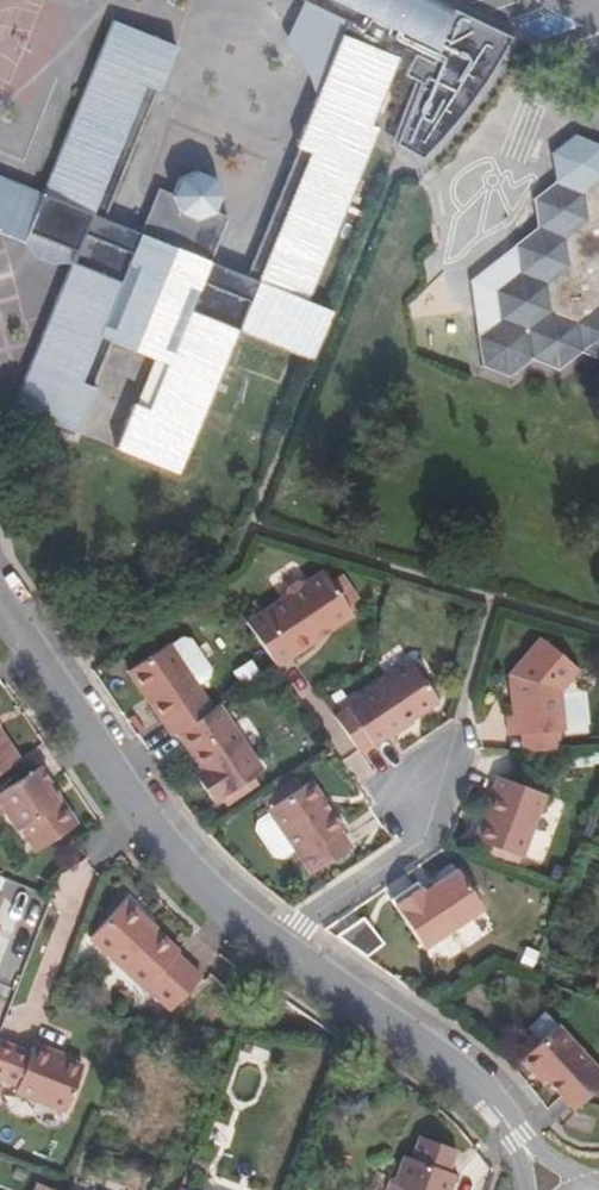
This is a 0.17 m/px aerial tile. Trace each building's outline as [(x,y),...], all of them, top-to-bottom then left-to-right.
[(454,10),(433,0),(299,0),(345,22),(294,147),(298,147),(244,277),(209,263),(229,219),(215,212),(221,197),(212,178),(194,172),(178,179),(168,195),(157,192),(138,234),(103,220),(157,90),(158,92),(176,48),(110,20),(39,194),(0,178),(0,234),(70,264),(12,407),(77,434),(95,388),(92,386),(110,343),(155,361),(137,405),(133,404),(115,448),(179,474),(238,332),(311,362),(331,312),(308,301),(377,129),(370,124),(403,49),(414,54),(407,71),(422,78),(401,141),(410,146),(424,153),(434,144),(443,134),(454,123),(461,114),(472,99),(485,82),(498,62),(511,37),(454,10)] [(573,136),(551,153),(555,181),(534,199),(536,227),(516,244),(518,272),(496,290),(500,320),(528,330),(531,358),(560,369),(579,352),(598,358),(598,144),(573,136)] [(518,272),(516,244),(504,241),(489,288),(496,290),(518,272)] [(347,608),(344,604),(357,595),(339,569),(326,579),(320,570),(303,582),(298,580),(288,587),(287,593),(247,621),(276,665),(315,638),(311,633),(347,608)] [(351,613),(347,608),(311,633),(315,638),(351,613)] [(523,733),(560,730),(567,729),(562,690),(580,669),(538,638),(509,674),(514,678),(516,696),(511,696),(512,714),(507,715),(509,735),(523,733)] [(212,671),(193,641),(186,640),(171,649),(197,688),(211,679),(212,671)] [(129,670),(172,735),(178,731),(211,709),(197,688),(171,649),(168,644),(129,670)] [(360,752),(374,742),(375,744),(438,703),(409,663),(348,705),(350,707),(337,717),(360,752)] [(261,770),(218,704),(211,709),(178,731),(202,768),(207,777),(201,781),(215,802),(261,770)] [(561,748),(560,730),(523,733),(524,751),(561,748)] [(0,734),(0,773),(18,761),(0,734)] [(35,852),(72,830),(73,819),(62,802),(57,802),(47,786),(49,782),(39,768),(0,793),(0,815),(4,813),(14,826),(17,825),(35,852)] [(195,773),(201,781),(207,777),(202,768),(195,773)] [(341,828),(329,809),(322,813),(303,783),(296,772),(265,793),(272,804),(267,807),(272,815),(300,855),(310,870),(347,847),(336,831),(341,828)] [(498,776),(475,838),(487,843),(483,854),(517,868),(521,857),(544,793),(498,776)] [(309,779),(303,783),(322,813),(329,809),(309,779)] [(272,804),(265,793),(260,797),(267,807),(272,804)] [(300,855),(272,815),(255,826),(255,838),(275,866),(283,866),(300,855)] [(389,898),(421,947),(480,908),(453,868),(421,892),(413,882),(408,886),(389,898)] [(147,989),(174,1009),(199,975),(174,955),(175,950),(116,906),(88,945),(144,991),(147,989)] [(428,947),(440,964),(493,926),(481,909),(428,947)] [(540,1082),(546,1080),(571,1109),(598,1085),(598,1073),(558,1027),(521,1059),(540,1082)] [(62,1059),(62,1061),(32,1049),(30,1053),(0,1041),(0,1079),(0,1078),(17,1085),(15,1092),(64,1112),(83,1066),(62,1059)] [(34,1044),(32,1049),(62,1061),(62,1059),(62,1058),(63,1055),(34,1044)] [(445,1175),(452,1151),(415,1137),(407,1159),(402,1158),(395,1178),(388,1182),(386,1189),(439,1189),(445,1175)] [(196,1154),(189,1173),(196,1176),(205,1180),(213,1160),(196,1154)] [(179,1188),(184,1189),(191,1189),(196,1176),(189,1173),(185,1172),(179,1188)] [(445,1175),(439,1189),(447,1189),(451,1177),(445,1175)]
